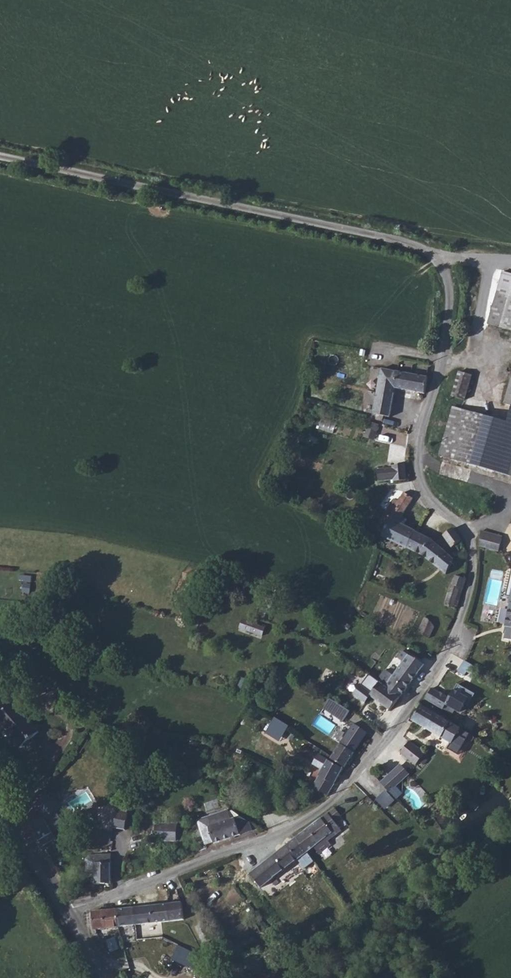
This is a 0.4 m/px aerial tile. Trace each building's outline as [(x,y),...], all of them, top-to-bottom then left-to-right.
[(503,271),(488,324),(510,331),(510,273),(503,271)] [(428,377),(382,369),(374,414),(377,415),(376,420),(383,422),(384,416),(390,417),(395,388),(425,394),(428,377)] [(472,376),(459,372),(452,396),(465,400),(472,376)] [(510,422),(453,406),(440,456),(510,476),(510,418),(510,422)] [(365,436),(375,438),(378,422),(368,420),(365,436)] [(393,468),(378,470),(379,481),(394,479),(394,482),(407,480),(405,464),(392,466),(393,468)] [(413,499),(404,492),(398,502),(395,499),(381,521),(376,530),(383,533),(382,536),(407,548),(416,532),(404,525),(407,520),(401,517),(413,499)] [(354,521),(334,511),(331,517),(351,526),(354,521)] [(453,528),(444,536),(453,548),(462,541),(453,528)] [(432,540),(416,532),(407,548),(423,556),(447,575),(454,560),(444,550),(432,540)] [(481,533),(480,546),(499,551),(502,538),(481,533)] [(445,606),(457,609),(459,601),(456,600),(460,588),(464,589),(466,580),(466,579),(456,576),(452,584),(445,606)] [(434,626),(426,617),(418,633),(429,639),(434,626)] [(265,627),(248,620),(244,629),(262,636),(265,627)] [(386,670),(377,681),(380,682),(371,694),(370,696),(390,711),(425,665),(408,655),(403,651),(398,658),(404,662),(394,676),(386,670)] [(371,681),(365,690),(371,694),(380,682),(377,681),(374,678),(371,681)] [(449,699),(432,688),(425,699),(443,709),(445,705),(455,711),(461,699),(452,694),(449,699)] [(454,691),(452,694),(461,699),(455,711),(459,713),(467,700),(454,691)] [(156,707),(146,699),(138,707),(146,714),(156,707)] [(0,715),(0,721),(22,747),(39,732),(14,703),(0,715)] [(461,728),(421,705),(412,720),(452,744),(461,728)] [(275,725),(273,728),(284,734),(285,731),(275,725)] [(284,734),(273,728),(269,734),(280,741),(284,734)] [(363,740),(349,731),(340,744),(354,753),(363,740)] [(133,740),(127,750),(138,756),(144,746),(133,740)] [(425,754),(410,741),(401,753),(416,766),(419,761),(424,765),(428,760),(423,757),(425,754)] [(354,753),(340,744),(331,758),(345,768),(354,753)] [(328,795),(344,768),(319,755),(313,764),(323,769),(312,788),(328,795)] [(400,765),(388,777),(396,786),(409,775),(400,765)] [(388,777),(381,783),(390,792),(396,786),(388,777)] [(375,778),(364,788),(373,797),(384,787),(375,778)] [(120,799),(114,828),(125,830),(129,814),(128,813),(130,801),(120,799)] [(335,807),(296,838),(307,852),(314,848),(320,855),(332,846),(328,841),(342,831),(335,822),(342,817),(335,807)] [(197,820),(206,845),(214,842),(214,843),(241,835),(233,819),(229,812),(228,810),(197,820)] [(232,811),(229,812),(233,819),(239,815),(232,811)] [(239,815),(233,819),(241,835),(252,830),(257,825),(239,815)] [(177,828),(162,827),(162,838),(161,840),(176,841),(177,828)] [(307,852),(296,838),(250,873),(261,888),(307,852)] [(97,863),(95,863),(95,884),(111,884),(111,863),(97,863)] [(182,902),(167,904),(170,921),(184,920),(182,902)] [(167,904),(134,908),(136,925),(170,921),(167,904)] [(134,908),(117,909),(119,927),(136,925),(134,908)] [(119,927),(117,909),(92,912),(94,930),(119,927)] [(219,955),(203,924),(196,927),(212,959),(219,955)] [(116,939),(108,942),(112,952),(120,949),(116,939)] [(178,944),(172,958),(190,966),(197,953),(178,944)] [(210,961),(203,958),(200,965),(207,968),(210,961)] [(216,965),(210,961),(207,968),(213,970),(216,965)]
